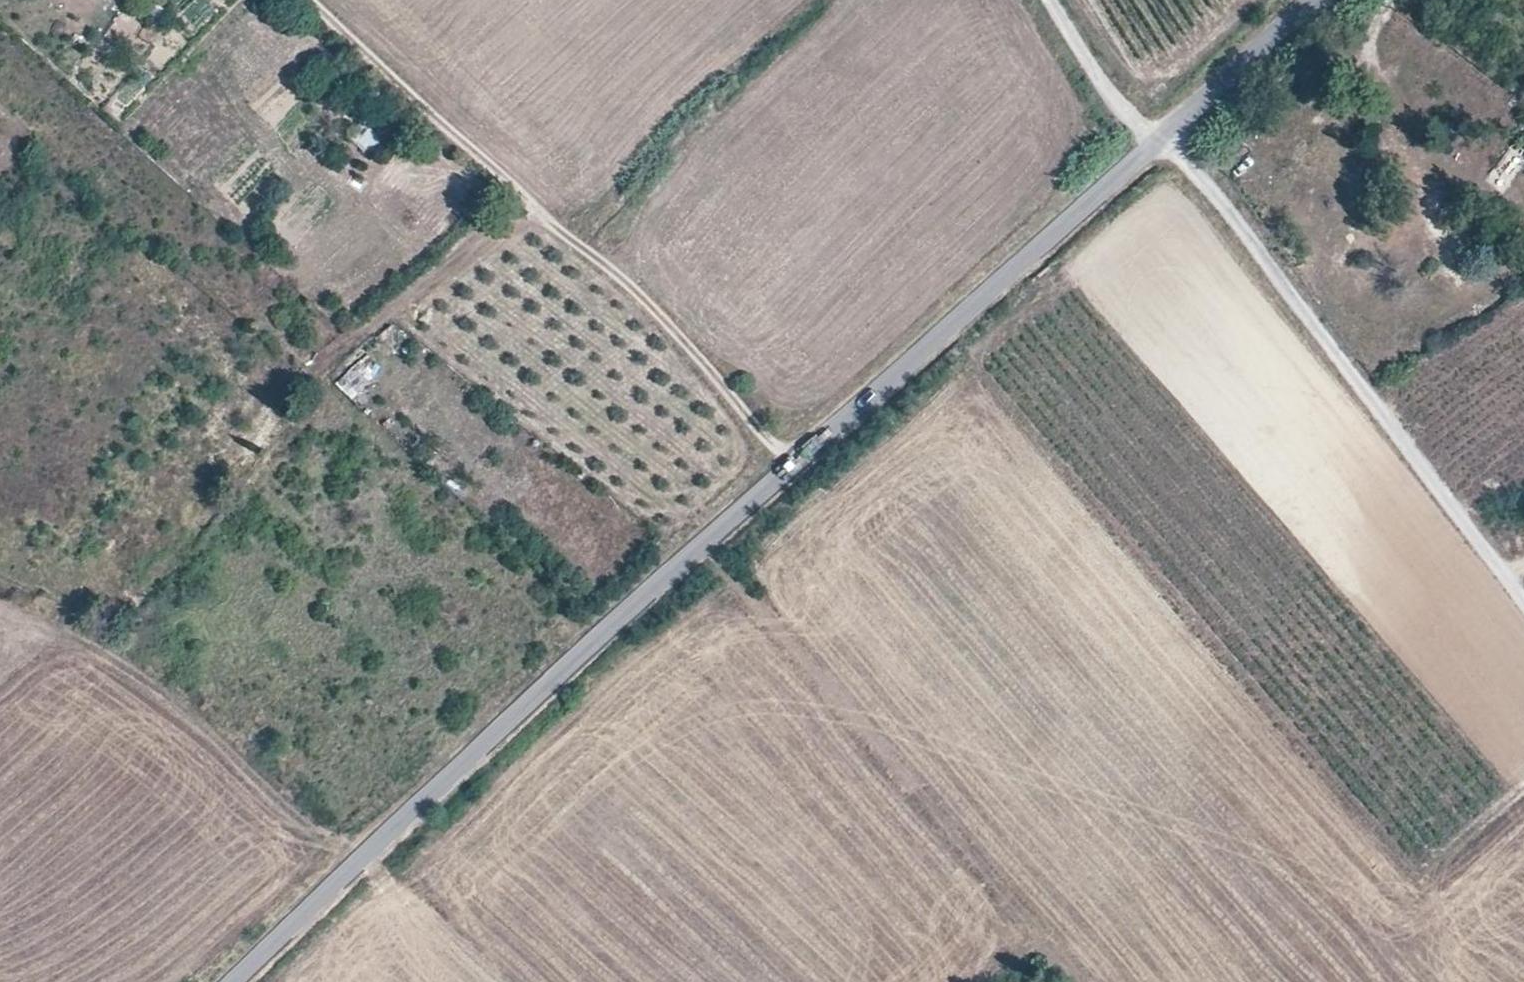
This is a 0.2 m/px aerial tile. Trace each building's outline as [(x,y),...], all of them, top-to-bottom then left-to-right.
[(366,155),(382,141),(369,127),(353,142),(366,155)] [(365,356),(335,384),(351,400),(380,372),(365,356)]
